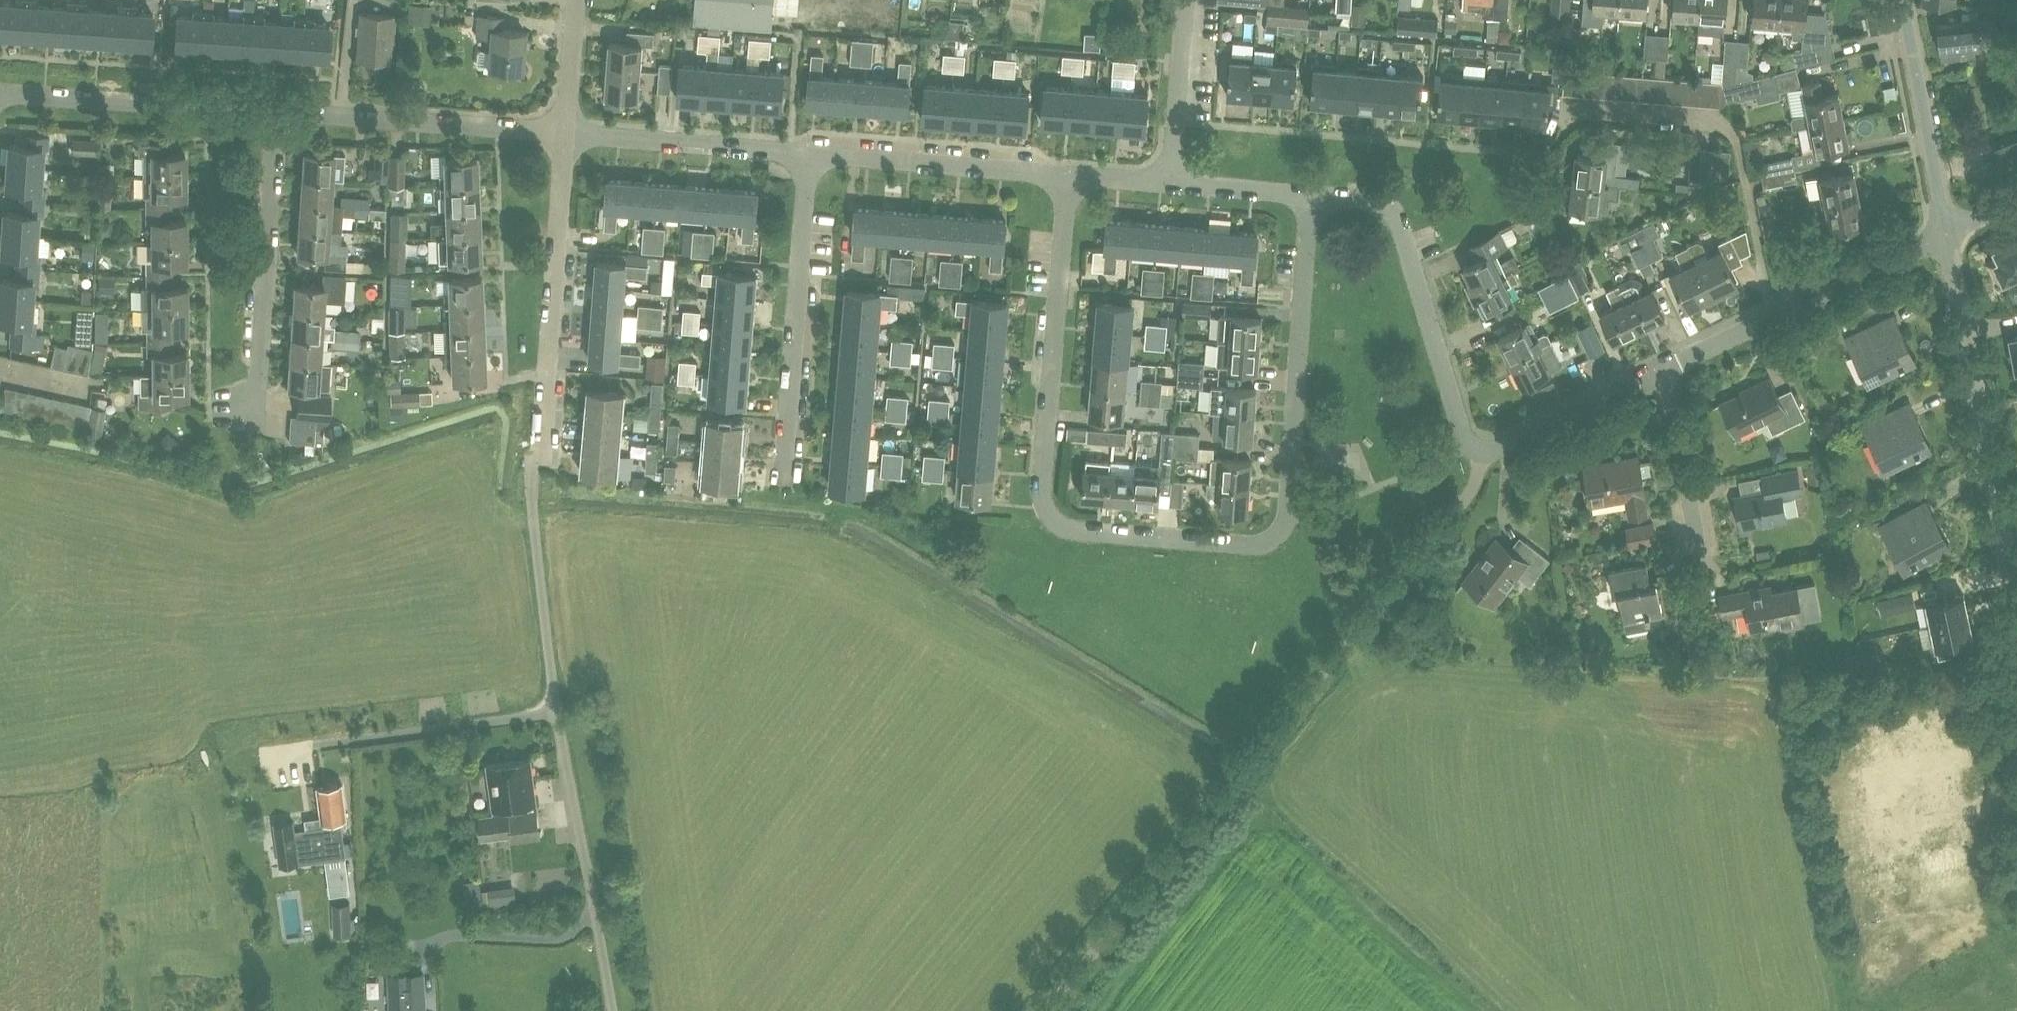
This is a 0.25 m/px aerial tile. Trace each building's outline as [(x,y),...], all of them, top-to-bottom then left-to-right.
[(201,48),(226,49),(228,18),(213,16),(214,1),(204,0),(203,3),(204,3),(203,16),(201,48)] [(695,22),(772,28),(774,0),(696,0),(695,22)] [(1269,6),(1267,23),(1279,24),(1308,26),(1310,6),(1298,5),(1284,4),(1285,0),(1269,0),(1269,6)] [(1336,16),(1350,17),(1350,12),(1351,12),(1352,0),(1337,0),(1336,16)] [(1462,9),(1482,11),(1482,17),(1488,17),(1486,40),(1492,40),(1492,37),(1494,22),(1495,3),(1496,0),(1462,0),(1462,9)] [(1506,18),(1508,0),(1496,0),(1495,3),(1494,22),(1492,37),(1492,40),(1499,40),(1501,18),(1506,18)] [(1550,13),(1568,15),(1570,0),(1551,0),(1550,13)] [(1621,0),(1584,0),(1582,23),(1602,25),(1604,10),(1620,12),(1621,0)] [(1620,12),(1619,17),(1643,19),(1643,13),(1645,14),(1646,0),(1621,0),(1620,12)] [(1700,0),(1674,0),(1673,15),(1698,17),(1700,0)] [(1698,17),(1699,18),(1698,33),(1723,34),(1726,0),(1700,0),(1698,17)] [(1781,0),(1755,0),(1753,22),(1779,24),(1781,0)] [(1806,13),(1807,0),(1781,0),(1779,24),(1793,25),(1792,36),(1804,37),(1803,50),(1793,52),(1797,69),(1828,61),(1825,46),(1832,44),(1825,15),(1806,13)] [(1352,2),(1351,23),(1368,25),(1368,4),(1352,2)] [(24,37),(26,5),(0,3),(0,7),(0,35),(24,37)] [(175,46),(201,48),(203,16),(204,3),(203,3),(197,3),(196,10),(192,10),(192,15),(177,14),(175,46)] [(408,14),(430,16),(431,5),(409,3),(408,14)] [(24,37),(49,38),(51,7),(26,5),(24,37)] [(49,38),(74,40),(76,8),(51,7),(49,38)] [(74,40),(99,42),(101,10),(76,8),(74,40)] [(99,42),(124,43),(126,12),(101,10),(99,42)] [(1999,43),(1997,23),(1980,25),(1978,11),(1962,12),(1963,21),(1938,24),(1941,59),(1976,56),(1975,46),(1999,43)] [(124,43),(150,45),(152,13),(126,12),(124,43)] [(228,18),(226,49),(250,51),(253,19),(253,14),(253,13),(243,12),(242,19),(228,18)] [(275,53),(300,54),(302,23),(303,18),(293,17),(293,13),(281,12),(280,21),(277,21),(275,53)] [(1258,13),(1245,12),(1245,20),(1257,21),(1258,13)] [(250,51),(275,53),(277,21),(264,20),(264,15),(253,14),(253,19),(250,51)] [(395,16),(359,14),(356,59),(392,61),(395,16)] [(466,23),(476,24),(475,36),(489,37),(489,51),(480,50),(477,53),(476,64),(478,67),(487,68),(487,69),(523,71),(525,31),(503,29),(503,16),(476,14),(476,15),(467,15),(466,23)] [(1436,34),(1438,19),(1399,15),(1397,31),(1436,34)] [(300,54),(326,56),(328,24),(314,23),(315,19),(303,18),(302,23),(300,54)] [(1278,31),(1279,24),(1267,23),(1266,30),(1278,31)] [(1308,27),(1297,26),(1296,37),(1307,38),(1308,27)] [(1309,26),(1308,34),(1320,35),(1321,27),(1309,26)] [(1568,27),(1566,46),(1579,47),(1580,38),(1585,38),(1586,28),(1568,27)] [(963,40),(964,31),(933,28),(932,38),(963,40)] [(709,51),(710,35),(711,29),(708,29),(708,35),(699,34),(698,51),(707,51),(706,66),(708,66),(709,51)] [(708,66),(718,67),(720,30),(711,29),(710,35),(709,51),(708,66)] [(1351,38),(1352,30),(1340,29),(1339,37),(1351,38)] [(639,70),(641,45),(653,46),(654,33),(629,32),(628,44),(612,43),(610,69),(639,70)] [(1101,33),(1086,33),(1085,48),(1100,49),(1101,33)] [(1658,34),(1646,33),(1643,57),(1656,58),(1658,34)] [(1654,78),(1659,78),(1665,78),(1666,59),(1668,59),(1670,35),(1658,34),(1656,58),(1654,78)] [(1360,44),(1372,45),(1373,37),(1361,36),(1360,44)] [(758,70),(759,56),(760,39),(750,38),(747,69),(733,68),(730,105),(755,107),(758,70)] [(771,40),(760,39),(759,56),(770,57),(771,40)] [(850,64),(861,65),(863,40),(852,39),(850,64)] [(1404,48),(1405,40),(1392,39),(1392,47),(1404,48)] [(1723,70),(1735,72),(1736,72),(1736,65),(1737,41),(1725,39),(1723,70)] [(874,41),(863,40),(861,65),(872,66),(874,41)] [(1404,48),(1416,49),(1416,41),(1405,40),(1404,48)] [(1735,72),(1734,82),(1735,82),(1753,78),(1753,74),(1748,71),(1749,42),(1737,41),(1736,65),(1736,72),(1735,72)] [(1466,54),(1467,46),(1454,44),(1453,53),(1466,54)] [(1466,54),(1477,55),(1478,47),(1467,46),(1466,54)] [(1509,58),(1509,49),(1497,48),(1496,56),(1509,58)] [(1521,59),(1521,50),(1509,49),(1509,58),(1521,59)] [(943,70),(954,71),(955,54),(944,53),(943,70)] [(1007,58),(1005,58),(1004,75),(1015,76),(1017,59),(1016,59),(1017,54),(1008,53),(1007,58)] [(812,54),(810,76),(808,104),(833,107),(836,78),(822,77),(824,55),(812,54)] [(966,55),(955,54),(954,71),(964,72),(966,55)] [(1253,61),(1254,56),(1231,54),(1227,95),(1250,97),(1253,61)] [(1062,72),(1073,73),(1074,56),(1063,55),(1062,72)] [(1085,57),(1074,56),(1073,73),(1084,74),(1085,57)] [(993,74),(1004,75),(1005,58),(994,57),(993,74)] [(1298,60),(1275,58),(1275,63),(1271,99),(1294,101),(1298,60)] [(1114,59),(1112,75),(1123,76),(1124,60),(1114,59)] [(1124,60),(1123,76),(1134,77),(1136,61),(1124,60)] [(900,61),(898,83),(885,82),(882,110),(908,112),(912,62),(900,61)] [(1271,99),(1275,63),(1253,61),(1250,97),(1271,99)] [(1333,105),(1337,63),(1314,61),(1311,103),(1333,105)] [(1355,107),(1359,65),(1357,65),(1357,70),(1337,68),(1338,63),(1337,63),(1333,105),(1355,107)] [(672,73),(673,65),(660,64),(659,72),(672,73)] [(679,101),(705,103),(708,66),(706,66),(682,64),(679,101)] [(1376,109),(1380,72),(1379,72),(1380,67),(1359,65),(1355,107),(1376,109)] [(705,103),(730,105),(733,68),(718,67),(708,66),(705,103)] [(608,94),(609,94),(608,103),(611,106),(624,107),(627,105),(627,95),(637,96),(639,70),(610,69),(608,94)] [(1753,79),(1753,78),(1735,82),(1738,101),(1755,97),(1757,103),(1781,97),(1779,92),(1797,87),(1792,69),(1753,79)] [(755,107),(781,109),(784,72),(758,70),(755,107)] [(1562,94),(1573,95),(1575,71),(1565,70),(1562,94)] [(1723,70),(1721,83),(1723,83),(1723,87),(1734,83),(1734,82),(1735,72),(1723,70)] [(1586,72),(1575,71),(1573,95),(1583,95),(1586,72)] [(671,93),(672,73),(659,72),(658,92),(671,93)] [(1398,111),(1401,74),(1380,72),(1376,109),(1398,111)] [(1596,73),(1586,72),(1583,95),(1594,96),(1596,73)] [(1460,117),(1463,75),(1441,73),(1437,114),(1460,117)] [(1607,73),(1596,73),(1594,96),(1604,97),(1607,73)] [(1617,74),(1607,73),(1604,97),(1615,98),(1617,74)] [(1424,76),(1401,74),(1398,111),(1420,113),(1424,76)] [(1628,75),(1617,74),(1615,98),(1625,99),(1628,75)] [(1481,119),(1485,77),(1463,75),(1460,117),(1481,119)] [(1638,76),(1628,75),(1625,99),(1636,100),(1638,76)] [(1649,77),(1638,76),(1636,100),(1646,101),(1649,77)] [(1503,120),(1507,79),(1485,77),(1481,119),(1503,120)] [(1659,78),(1654,78),(1649,77),(1646,101),(1657,102),(1659,78)] [(833,107),(858,108),(860,80),(836,78),(833,107)] [(1670,79),(1665,78),(1659,78),(1657,102),(1667,102),(1670,79)] [(1523,122),(1527,81),(1507,79),(1503,120),(1523,122)] [(1680,80),(1670,79),(1667,102),(1678,103),(1680,80)] [(858,108),(882,110),(885,82),(860,80),(858,108)] [(1690,81),(1680,80),(1678,103),(1688,104),(1690,81)] [(1558,84),(1527,81),(1523,122),(1546,124),(1548,106),(1556,107),(1558,84)] [(1701,82),(1690,81),(1688,104),(1699,105),(1701,82)] [(1843,119),(1838,93),(1823,96),(1820,81),(1802,84),(1808,113),(1793,116),(1791,119),(1793,128),(1795,128),(1798,127),(1798,128),(1810,125),(1843,119)] [(1711,82),(1701,82),(1699,105),(1709,106),(1711,82)] [(1721,83),(1711,82),(1709,106),(1720,107),(1721,105),(1722,105),(1723,87),(1723,83),(1721,83)] [(1734,83),(1723,87),(1722,105),(1738,101),(1735,82),(1734,82),(1734,83)] [(923,122),(949,124),(952,87),(926,85),(923,122)] [(1042,123),(1069,125),(1071,88),(1045,86),(1042,123)] [(949,124),(975,126),(977,89),(952,87),(949,124)] [(1069,125),(1094,127),(1097,90),(1071,88),(1069,125)] [(975,126),(1000,128),(1002,91),(977,89),(975,126)] [(1094,127),(1119,129),(1122,92),(1097,90),(1094,127)] [(1000,128),(1026,130),(1029,93),(1002,91),(1000,128)] [(1119,129),(1145,131),(1148,94),(1122,92),(1119,129)] [(1848,144),(1848,142),(1853,141),(1851,128),(1845,130),(1843,119),(1810,125),(1798,128),(1804,153),(1848,144)] [(41,168),(42,148),(46,149),(47,137),(25,136),(24,146),(8,145),(7,166),(41,168)] [(71,153),(97,155),(98,139),(72,138),(71,153)] [(1591,139),(1589,156),(1577,154),(1574,180),(1570,180),(1603,184),(1609,185),(1609,184),(1620,186),(1621,175),(1611,174),(1615,142),(1591,139)] [(185,173),(185,154),(169,154),(169,144),(138,144),(138,155),(142,155),(142,174),(151,174),(185,173)] [(1690,181),(1702,182),(1705,150),(1691,149),(1690,181)] [(1729,151),(1705,150),(1702,182),(1717,183),(1727,176),(1729,151)] [(303,151),(301,177),(332,179),(343,179),(343,166),(344,154),(303,151)] [(388,186),(388,188),(406,188),(406,186),(404,186),(405,156),(388,155),(388,186)] [(477,184),(476,158),(445,159),(446,176),(439,177),(439,186),(477,184)] [(1794,170),(1792,158),(1759,164),(1759,166),(1755,167),(1757,176),(1761,175),(1761,176),(1769,174),(1769,175),(1794,170)] [(39,188),(41,168),(7,166),(5,187),(21,188),(20,200),(42,202),(43,188),(39,188)] [(368,166),(367,180),(387,182),(388,167),(368,166)] [(1796,181),(1794,170),(1769,175),(1769,174),(1761,176),(1764,188),(1796,181)] [(1858,197),(1853,172),(1825,177),(1824,175),(1806,179),(1809,195),(1813,197),(1819,193),(1821,204),(1858,197)] [(185,196),(185,173),(151,174),(142,174),(143,197),(147,196),(147,208),(170,208),(170,196),(185,196)] [(301,177),(299,202),(330,204),(331,195),(332,179),(301,177)] [(616,231),(618,209),(632,210),(634,182),(608,180),(606,205),(601,204),(599,226),(604,227),(604,229),(616,231)] [(1565,204),(1567,206),(1600,210),(1608,211),(1609,199),(1618,200),(1620,186),(1609,184),(1609,185),(1603,184),(1570,180),(1569,189),(1566,191),(1565,204)] [(632,210),(656,212),(659,184),(634,182),(632,210)] [(478,210),(477,184),(439,186),(439,198),(446,198),(447,211),(478,210)] [(656,212),(681,214),(683,186),(659,184),(656,212)] [(681,214),(706,216),(708,188),(683,186),(681,214)] [(406,202),(406,188),(388,188),(388,202),(406,202)] [(706,216),(730,218),(733,190),(708,188),(706,216)] [(754,242),(756,221),(758,192),(733,190),(730,218),(743,219),(741,241),(754,242)] [(98,192),(98,207),(110,207),(111,192),(98,192)] [(341,196),(340,205),(353,206),(368,207),(369,198),(354,197),(341,196)] [(1824,216),(1828,215),(1831,230),(1863,223),(1858,197),(1821,204),(1824,216)] [(36,235),(37,215),(41,216),(42,202),(20,200),(19,213),(4,212),(2,233),(36,235)] [(299,202),(298,227),(329,229),(340,229),(341,215),(353,216),(353,206),(340,205),(330,204),(299,202)] [(1757,204),(1760,216),(1770,214),(1772,211),(1770,204),(1766,202),(1757,204)] [(368,217),(368,207),(353,206),(353,216),(368,217)] [(84,208),(83,234),(96,234),(96,208),(84,208)] [(186,242),(186,220),(170,220),(170,208),(147,208),(147,223),(152,223),(152,242),(186,242)] [(863,260),(866,238),(879,239),(882,211),(856,208),(853,237),(852,259),(863,260)] [(479,235),(478,210),(447,211),(447,222),(430,223),(431,238),(436,237),(479,235)] [(879,239),(904,241),(906,213),(882,211),(879,239)] [(904,241),(929,243),(931,215),(906,213),(904,241)] [(406,238),(407,239),(408,214),(390,214),(390,238),(406,238)] [(929,243),(953,245),(956,217),(931,215),(929,243)] [(1773,216),(1761,219),(1765,242),(1777,240),(1777,238),(1781,237),(1779,224),(1775,225),(1773,216)] [(953,245),(978,247),(980,219),(956,217),(953,245)] [(1006,221),(980,219),(978,247),(991,248),(989,270),(1002,270),(1004,249),(1006,221)] [(99,220),(99,235),(113,235),(112,221),(99,220)] [(1115,272),(1118,250),(1131,252),(1133,223),(1107,221),(1105,249),(1105,251),(1093,250),(1092,270),(1104,271),(1115,272)] [(1659,234),(1660,234),(1653,222),(1636,230),(1651,261),(1662,255),(1654,238),(1660,236),(1659,234)] [(1131,252),(1156,254),(1158,225),(1133,223),(1131,252)] [(1512,224),(1495,233),(1470,245),(1477,258),(1463,265),(1471,282),(1467,284),(1471,293),(1508,275),(1507,275),(1519,269),(1513,256),(1500,262),(1495,252),(1502,248),(1512,243),(1508,235),(1516,231),(1512,224)] [(1156,254),(1180,256),(1183,227),(1158,225),(1156,254)] [(655,227),(644,226),(643,235),(638,234),(633,249),(642,250),(642,251),(653,252),(655,227)] [(324,255),(324,267),(345,270),(348,243),(340,242),(340,229),(329,229),(298,227),(296,253),(324,255)] [(665,228),(655,227),(653,252),(663,253),(665,228)] [(1180,256),(1205,258),(1207,229),(1183,227),(1180,256)] [(1205,258),(1229,260),(1232,231),(1207,229),(1205,258)] [(704,231),(693,230),(691,255),(702,256),(704,231)] [(1638,266),(1651,261),(1636,230),(1618,239),(1621,246),(1625,251),(1630,250),(1638,266)] [(1720,249),(1708,255),(1702,243),(1696,241),(1687,245),(1695,261),(1712,297),(1738,285),(1730,269),(1742,263),(1740,258),(1750,253),(1746,230),(1718,244),(1720,249)] [(715,232),(704,231),(702,256),(712,257),(715,232)] [(1253,283),(1254,262),(1255,262),(1258,233),(1232,231),(1229,260),(1243,261),(1241,282),(1253,283)] [(35,254),(36,235),(2,233),(1,254),(17,255),(16,267),(38,269),(39,255),(35,254)] [(480,261),(479,235),(436,237),(437,262),(480,261)] [(406,238),(390,238),(389,270),(405,270),(406,238)] [(82,259),(81,272),(92,272),(94,239),(83,239),(81,259),(82,259)] [(1995,250),(2000,261),(1996,263),(1997,266),(1993,267),(1999,280),(2003,278),(2004,281),(2009,278),(2016,275),(2016,239),(1995,250)] [(186,262),(186,242),(152,242),(152,261),(148,261),(148,275),(170,275),(170,262),(186,262)] [(928,254),(925,281),(933,282),(935,255),(928,254)] [(903,256),(891,255),(889,280),(901,281),(903,256)] [(911,282),(913,257),(903,256),(901,281),(911,282)] [(1586,273),(1579,257),(1564,265),(1568,274),(1568,273),(1574,286),(1579,295),(1590,289),(1583,275),(1586,273)] [(952,260),(941,259),(939,284),(950,285),(952,260)] [(963,261),(952,260),(950,285),(961,285),(963,261)] [(648,266),(625,264),(626,263),(597,261),(595,287),(624,289),(625,276),(647,278),(648,266)] [(1651,261),(1640,266),(1644,275),(1655,270),(1651,261)] [(1687,310),(1712,297),(1695,261),(1670,273),(1687,310)] [(33,282),(37,282),(38,269),(16,267),(15,280),(0,279),(0,300),(32,302),(33,282)] [(1154,269),(1143,268),(1141,292),(1152,293),(1154,269)] [(1165,270),(1154,269),(1152,293),(1162,294),(1165,270)] [(702,282),(718,284),(717,298),(754,301),(756,275),(719,272),(719,273),(703,271),(702,282)] [(1204,273),(1193,272),(1191,296),(1201,297),(1204,273)] [(294,284),(292,311),(323,313),(324,300),(344,302),(345,274),(324,273),(323,286),(294,284)] [(1214,274),(1204,273),(1201,297),(1212,298),(1214,274)] [(1539,289),(1545,301),(1574,286),(1568,273),(1568,274),(1539,289)] [(187,308),(187,287),(170,287),(170,275),(148,275),(148,287),(140,287),(141,308),(153,308),(187,308)] [(1512,285),(1508,275),(1471,293),(1475,302),(1480,300),(1487,315),(1513,302),(1506,288),(1512,285)] [(98,293),(115,293),(114,277),(98,277),(98,293)] [(481,302),(480,277),(449,278),(450,294),(443,294),(443,304),(481,302)] [(399,291),(413,291),(413,278),(400,278),(399,291)] [(1651,289),(1645,292),(1640,281),(1632,279),(1618,285),(1639,330),(1665,318),(1651,289)] [(845,290),(843,319),(880,322),(881,307),(896,308),(897,299),(902,299),(902,293),(925,295),(926,287),(888,284),(887,294),(845,290)] [(1606,291),(1614,307),(1600,313),(1614,342),(1639,330),(1618,285),(1606,291)] [(1578,295),(1579,295),(1574,286),(1545,301),(1550,312),(1579,298),(1578,295)] [(595,287),(594,311),(622,313),(624,289),(595,287)] [(1228,287),(1227,299),(1246,301),(1247,289),(1228,287)] [(389,292),(389,306),(409,306),(409,292),(389,292)] [(717,298),(715,323),(752,326),(754,301),(717,298)] [(32,302),(0,300),(0,321),(12,322),(11,346),(43,348),(43,334),(35,334),(36,322),(30,321),(32,302)] [(956,313),(971,314),(969,329),(1007,332),(1009,303),(972,300),(957,300),(956,313)] [(482,327),(481,302),(443,304),(444,315),(450,315),(451,329),(482,327)] [(1100,302),(1097,331),(1130,334),(1133,305),(1100,302)] [(1213,305),(1183,302),(1182,315),(1212,317),(1213,305)] [(663,316),(663,307),(639,305),(638,315),(663,316)] [(404,308),(388,307),(387,332),(388,332),(404,331),(404,308)] [(187,329),(187,308),(153,308),(141,308),(141,329),(149,329),(149,342),(171,342),(171,329),(187,329)] [(701,311),(683,310),(682,320),(700,322),(701,311)] [(344,348),(345,330),(322,328),(323,313),(292,311),(291,335),(321,338),(330,338),(330,347),(344,348)] [(594,311),(592,336),(620,338),(622,313),(594,311)] [(661,328),(663,316),(638,315),(637,326),(661,328)] [(1159,324),(1147,323),(1145,336),(1166,338),(1166,335),(1174,336),(1176,317),(1160,315),(1159,324)] [(1259,344),(1261,318),(1220,315),(1218,341),(1259,344)] [(840,347),(877,350),(880,322),(843,319),(840,347)] [(698,333),(700,322),(682,320),(681,332),(698,333)] [(1524,325),(1524,324),(1499,337),(1511,361),(1542,346),(1551,341),(1547,334),(1544,333),(1537,336),(1530,322),(1524,325)] [(1591,322),(1577,329),(1590,356),(1604,350),(1591,322)] [(715,323),(713,348),(750,351),(752,326),(715,323)] [(1877,325),(1846,340),(1866,381),(1915,358),(1901,330),(1883,339),(1877,325)] [(483,352),(482,327),(451,329),(444,329),(444,354),(445,354),(483,352)] [(969,329),(967,357),(1004,360),(1007,332),(969,329)] [(107,331),(95,330),(94,342),(107,342),(107,331)] [(360,331),(345,330),(344,348),(359,350),(360,331)] [(405,358),(404,345),(404,331),(388,332),(389,358),(405,358)] [(1097,331),(1095,359),(1128,362),(1130,334),(1097,331)] [(80,346),(85,346),(90,343),(90,337),(86,333),(80,333),(76,337),(77,343),(80,346)] [(291,335),(289,361),(320,363),(321,338),(291,335)] [(641,354),(619,352),(620,338),(592,336),(590,362),(618,364),(640,366),(641,354)] [(1165,349),(1166,338),(1145,336),(1144,348),(1165,349)] [(2011,337),(2010,336),(2009,336),(2012,355),(2014,355),(2016,369),(2016,336),(2011,337)] [(892,339),(891,351),(911,353),(911,351),(913,341),(892,339)] [(1216,366),(1228,367),(1258,369),(1259,344),(1218,341),(1216,366)] [(187,375),(187,354),(171,354),(171,342),(149,342),(149,357),(153,357),(153,376),(187,375)] [(955,344),(934,342),(933,354),(953,356),(955,344)] [(107,344),(95,343),(89,371),(101,373),(107,344)] [(67,344),(67,348),(61,369),(73,371),(79,346),(67,344)] [(50,366),(61,369),(67,348),(55,346),(50,366)] [(73,371),(87,374),(93,349),(79,346),(73,371)] [(1554,368),(1542,346),(1511,361),(1523,385),(1548,372),(1554,368)] [(840,347),(838,375),(875,378),(877,350),(840,347)] [(713,348),(711,373),(748,376),(750,351),(713,348)] [(921,352),(911,351),(911,353),(891,351),(890,363),(910,365),(910,362),(920,363),(921,352)] [(484,379),(483,352),(445,354),(444,354),(445,354),(445,366),(452,367),(453,381),(484,379)] [(952,368),(953,356),(933,354),(932,366),(952,368)] [(967,357),(965,385),(1002,388),(1004,360),(967,357)] [(1095,359),(1092,387),(1125,390),(1128,362),(1095,359)] [(697,362),(679,360),(678,370),(695,372),(697,362)] [(320,365),(320,363),(289,361),(287,387),(329,390),(331,365),(320,365)] [(1204,363),(1179,361),(1178,373),(1204,375),(1204,363)] [(647,362),(646,376),(665,378),(666,365),(647,362)] [(333,364),(334,383),(349,382),(348,363),(333,364)] [(694,384),(695,372),(678,370),(677,382),(694,384)] [(746,402),(748,376),(711,373),(708,399),(746,402)] [(1203,388),(1204,375),(1178,373),(1177,386),(1203,388)] [(187,396),(187,375),(153,376),(140,376),(140,406),(171,406),(171,396),(187,396)] [(838,375),(836,403),(873,406),(875,378),(838,375)] [(389,393),(390,398),(390,405),(387,406),(387,419),(406,418),(406,405),(431,404),(431,392),(419,392),(419,391),(401,392),(400,379),(388,379),(386,393),(389,393)] [(1738,433),(1765,420),(1772,434),(1805,418),(1793,392),(1792,393),(1792,394),(1777,401),(1766,379),(1748,387),(1749,389),(1723,402),(1738,433)] [(1162,385),(1163,382),(1142,380),(1141,391),(1166,394),(1167,385),(1162,385)] [(652,382),(650,410),(661,411),(664,383),(652,382)] [(965,385),(962,413),(1000,416),(1002,388),(965,385)] [(11,412),(16,390),(5,387),(0,409),(0,410),(11,412)] [(1123,419),(1125,390),(1092,387),(1089,416),(1123,419)] [(1227,388),(1225,412),(1255,415),(1256,390),(1227,388)] [(29,392),(16,390),(11,412),(24,415),(29,392)] [(588,390),(586,410),(623,413),(625,393),(588,390)] [(1140,403),(1160,405),(1175,407),(1176,395),(1165,394),(1166,394),(1141,391),(1140,403)] [(40,395),(29,392),(24,415),(36,418),(40,395)] [(297,417),(316,418),(328,418),(330,396),(298,394),(296,416),(297,417)] [(52,398),(40,395),(36,418),(48,420),(52,398)] [(908,397),(888,395),(887,407),(907,409),(907,408),(908,397)] [(64,400),(52,398),(48,420),(60,423),(64,400)] [(950,401),(929,398),(929,410),(949,412),(950,401)] [(78,403),(64,400),(60,423),(73,426),(78,403)] [(73,426),(86,428),(90,406),(78,403),(73,426)] [(836,403),(833,431),(871,434),(873,406),(836,403)] [(90,406),(86,428),(85,433),(100,436),(106,410),(90,406)] [(906,421),(906,418),(915,419),(916,409),(907,408),(907,409),(887,407),(886,419),(906,421)] [(621,434),(623,413),(586,410),(584,431),(621,434)] [(659,431),(661,411),(650,410),(648,431),(659,431)] [(947,424),(949,412),(929,410),(928,423),(947,424)] [(1253,441),(1255,415),(1225,412),(1214,412),(1213,437),(1223,437),(1223,438),(1253,441)] [(962,413),(960,441),(997,444),(1000,416),(962,413)] [(1893,413),(1862,427),(1882,469),(1926,448),(1913,420),(1900,426),(1893,413)] [(290,416),(289,429),(315,431),(316,418),(297,417),(296,416),(290,416)] [(708,420),(706,441),(742,444),(744,423),(708,420)] [(680,425),(668,424),(667,438),(678,439),(680,425)] [(289,429),(288,442),(314,443),(315,431),(289,429)] [(1087,441),(1111,443),(1112,431),(1088,429),(1087,441)] [(583,451),(619,455),(621,434),(584,431),(583,451)] [(833,431),(831,459),(868,462),(871,434),(833,431)] [(1126,445),(1127,433),(1112,431),(1111,443),(1126,445)] [(1176,433),(1162,432),(1160,457),(1174,458),(1175,445),(1176,433)] [(1199,435),(1176,433),(1175,445),(1199,447),(1199,435)] [(677,454),(678,439),(667,438),(666,453),(677,454)] [(706,441),(704,461),(741,464),(742,444),(706,441)] [(960,441),(958,469),(995,472),(997,444),(960,441)] [(658,443),(647,442),(646,457),(657,458),(658,443)] [(1198,460),(1199,447),(1175,445),(1174,458),(1198,460)] [(581,472),(618,475),(619,455),(583,451),(581,472)] [(904,452),(883,451),(882,463),(903,465),(904,452)] [(945,457),(924,454),(923,466),(944,467),(945,457)] [(656,472),(657,458),(646,457),(645,471),(656,472)] [(1644,495),(1645,494),(1642,476),(1651,475),(1649,463),(1640,464),(1639,457),(1583,467),(1590,504),(1626,498),(1629,518),(1648,515),(1644,495)] [(1250,486),(1251,460),(1222,458),(1222,460),(1212,459),(1210,483),(1250,486)] [(866,491),(868,462),(831,459),(829,488),(866,491)] [(1082,498),(1106,500),(1110,462),(1086,460),(1085,469),(1084,469),(1082,498)] [(739,486),(741,464),(704,461),(702,482),(739,486)] [(1106,500),(1131,502),(1134,463),(1110,462),(1106,500)] [(902,477),(903,465),(882,463),(881,476),(902,477)] [(1131,502),(1158,504),(1160,475),(1161,466),(1134,463),(1131,502)] [(665,465),(664,480),(675,481),(677,466),(665,465)] [(943,480),(944,467),(923,466),(922,479),(943,480)] [(993,501),(995,472),(958,469),(955,498),(993,501)] [(1765,491),(1741,495),(1731,497),(1738,537),(1749,535),(1747,527),(1786,519),(1782,498),(1802,494),(1797,470),(1762,476),(1765,491)] [(1172,480),(1169,505),(1182,506),(1184,481),(1172,480)] [(1248,511),(1250,486),(1210,483),(1207,482),(1206,496),(1219,496),(1218,509),(1248,511)] [(1746,482),(1726,486),(1729,497),(1748,493),(1746,482)] [(1910,513),(1880,529),(1902,570),(1950,544),(1935,516),(1917,526),(1910,513)] [(1625,527),(1629,547),(1658,543),(1654,522),(1625,527)] [(1833,539),(1822,541),(1824,552),(1836,550),(1833,539)] [(1496,604),(1517,576),(1530,585),(1550,560),(1525,541),(1514,555),(1495,540),(1465,580),(1496,604)] [(1573,566),(1571,562),(1567,560),(1563,562),(1561,566),(1563,570),(1567,572),(1571,570),(1573,566)] [(1645,615),(1662,612),(1656,583),(1650,584),(1646,564),(1608,571),(1612,592),(1618,591),(1623,619),(1626,633),(1629,635),(1647,631),(1648,627),(1645,615)] [(1804,625),(1803,621),(1821,618),(1814,584),(1797,587),(1796,587),(1761,594),(1760,587),(1719,595),(1723,617),(1747,613),(1751,629),(1768,626),(1769,632),(1804,625)] [(1895,595),(1898,610),(1916,607),(1912,591),(1895,595)] [(1973,599),(1935,608),(1941,630),(1978,621),(1973,599)] [(1978,621),(1941,630),(1946,652),(1983,643),(1978,621)] [(1592,651),(1589,645),(1583,644),(1578,648),(1578,654),(1583,658),(1589,657),(1592,651)] [(1862,651),(1865,665),(1879,663),(1875,650),(1862,651)] [(531,759),(486,764),(493,815),(478,817),(481,840),(511,836),(511,840),(540,836),(536,809),(534,810),(533,805),(536,804),(531,759)] [(342,783),(318,787),(322,817),(313,818),(311,819),(309,821),(309,824),(309,829),(294,831),(293,821),(275,823),(279,855),(295,852),(297,862),(345,856),(341,825),(336,825),(335,818),(347,816),(342,783)] [(1974,844),(1924,848),(1928,907),(1979,903),(1974,844)] [(515,887),(489,890),(491,907),(517,904),(515,887)] [(333,903),(334,936),(351,935),(350,902),(333,903)] [(423,973),(407,973),(407,974),(406,974),(406,975),(400,975),(401,987),(391,988),(392,1010),(416,1010),(416,1009),(422,1009),(422,998),(424,997),(423,973)]
